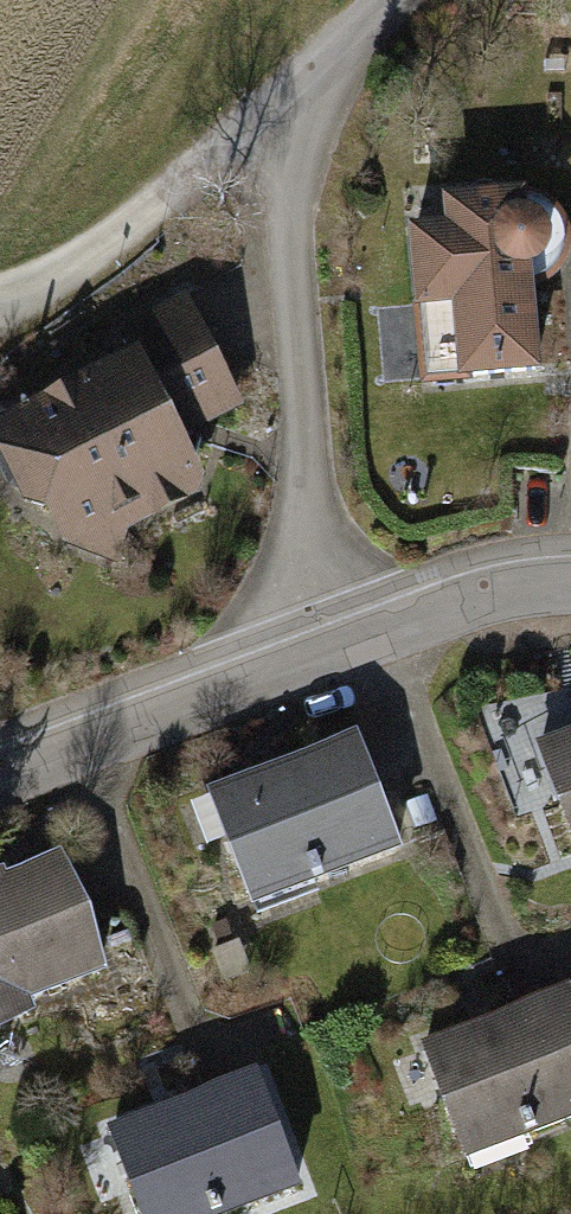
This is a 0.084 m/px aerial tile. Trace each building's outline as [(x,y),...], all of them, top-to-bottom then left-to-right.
[(525,194),(447,200),(450,233),(410,236),(423,394),(540,385),(532,278),(544,277),(555,256),(552,224),(540,211),(526,212),(525,194)] [(0,426),(0,496),(13,523),(119,577),(131,536),(211,500),(184,446),(247,414),(187,295),(117,330),(132,360),(0,426)] [(515,750),(534,796),(553,789),(570,835),(570,728),(515,750)] [(357,738),(190,805),(208,851),(227,844),(260,926),(312,905),(307,891),(403,853),(357,738)] [(39,1020),(35,1009),(116,977),(67,854),(10,877),(6,868),(0,871),(0,1035),(39,1020)] [(407,1055),(426,1101),(444,1094),(477,1176),(530,1155),(524,1141),(570,1122),(570,990),(407,1055)] [(93,1142),(112,1188),(130,1181),(144,1213),(247,1213),(307,1190),(261,1075),(93,1142)]
